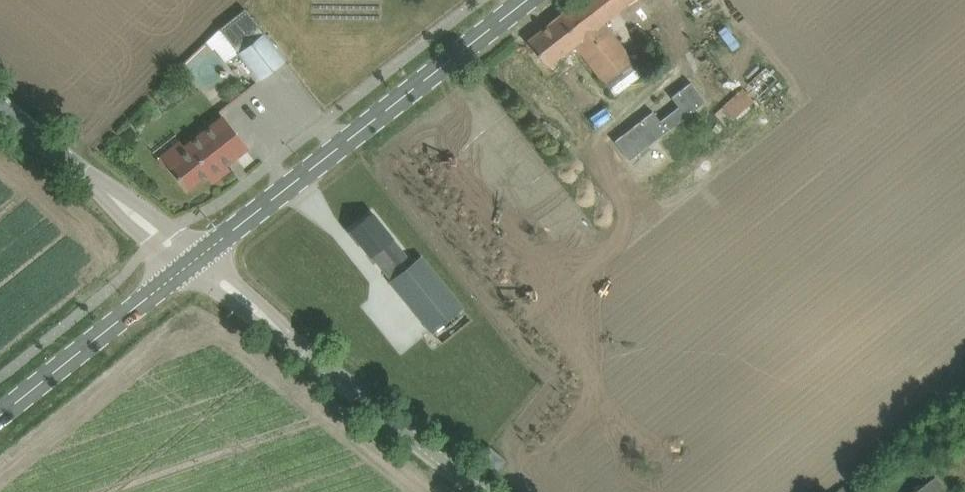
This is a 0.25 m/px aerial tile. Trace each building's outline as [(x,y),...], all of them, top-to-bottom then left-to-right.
[(220,28),(260,79),(286,59),(246,8),(220,28)] [(742,86),(697,31),(669,54),(713,109),(742,86)] [(617,60),(597,35),(553,71),(573,96),(578,92),(598,116),(633,88),(613,64),(617,60)] [(653,111),(615,140),(629,160),(689,114),(706,101),(703,97),(691,82),(691,81),(673,95),(672,96),(679,106),(660,120),(653,111)] [(733,103),(742,97),(739,93),(722,104),(729,115),(738,110),(733,103)] [(188,151),(169,164),(188,188),(209,171),(212,174),(247,147),(223,116),(184,146),(188,151)] [(372,212),(351,230),(371,254),(391,279),(412,262),(391,237),(392,237),(372,212)] [(391,279),(389,281),(432,333),(464,306),(422,254),(412,262),(391,279)] [(483,458),(495,469),(503,459),(491,449),(483,458)] [(916,491),(949,491),(937,476),(916,491)]
